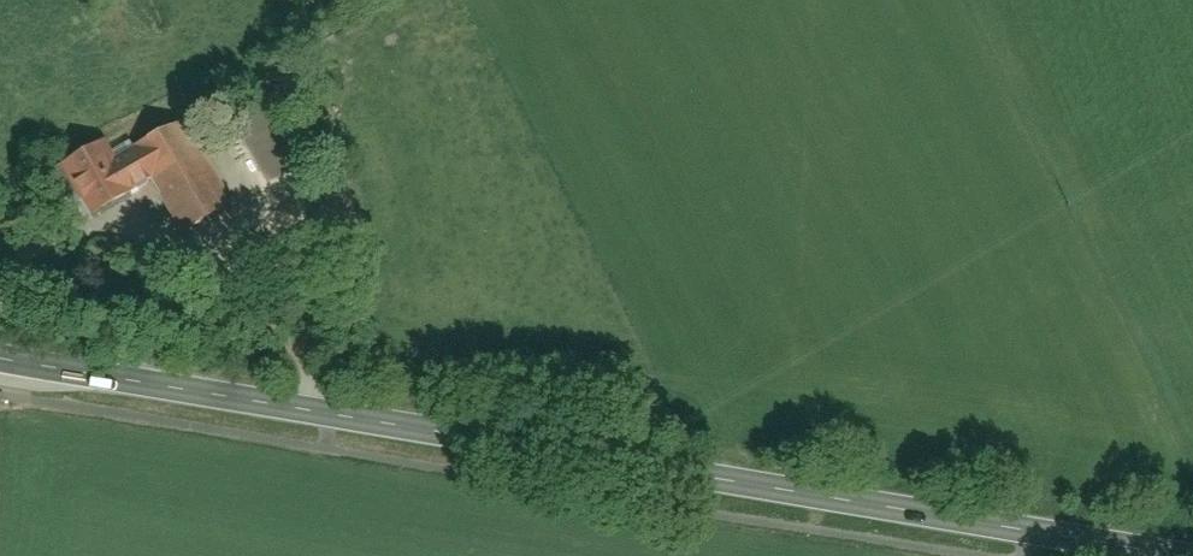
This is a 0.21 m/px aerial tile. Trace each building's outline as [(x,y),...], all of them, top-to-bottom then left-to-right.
[(289,102),(240,120),(266,191),(315,173),(289,102)] [(141,158),(122,167),(113,148),(64,173),(91,226),(138,203),(132,192),(156,180),(182,232),(235,206),(191,119),(136,147),(141,158)]
